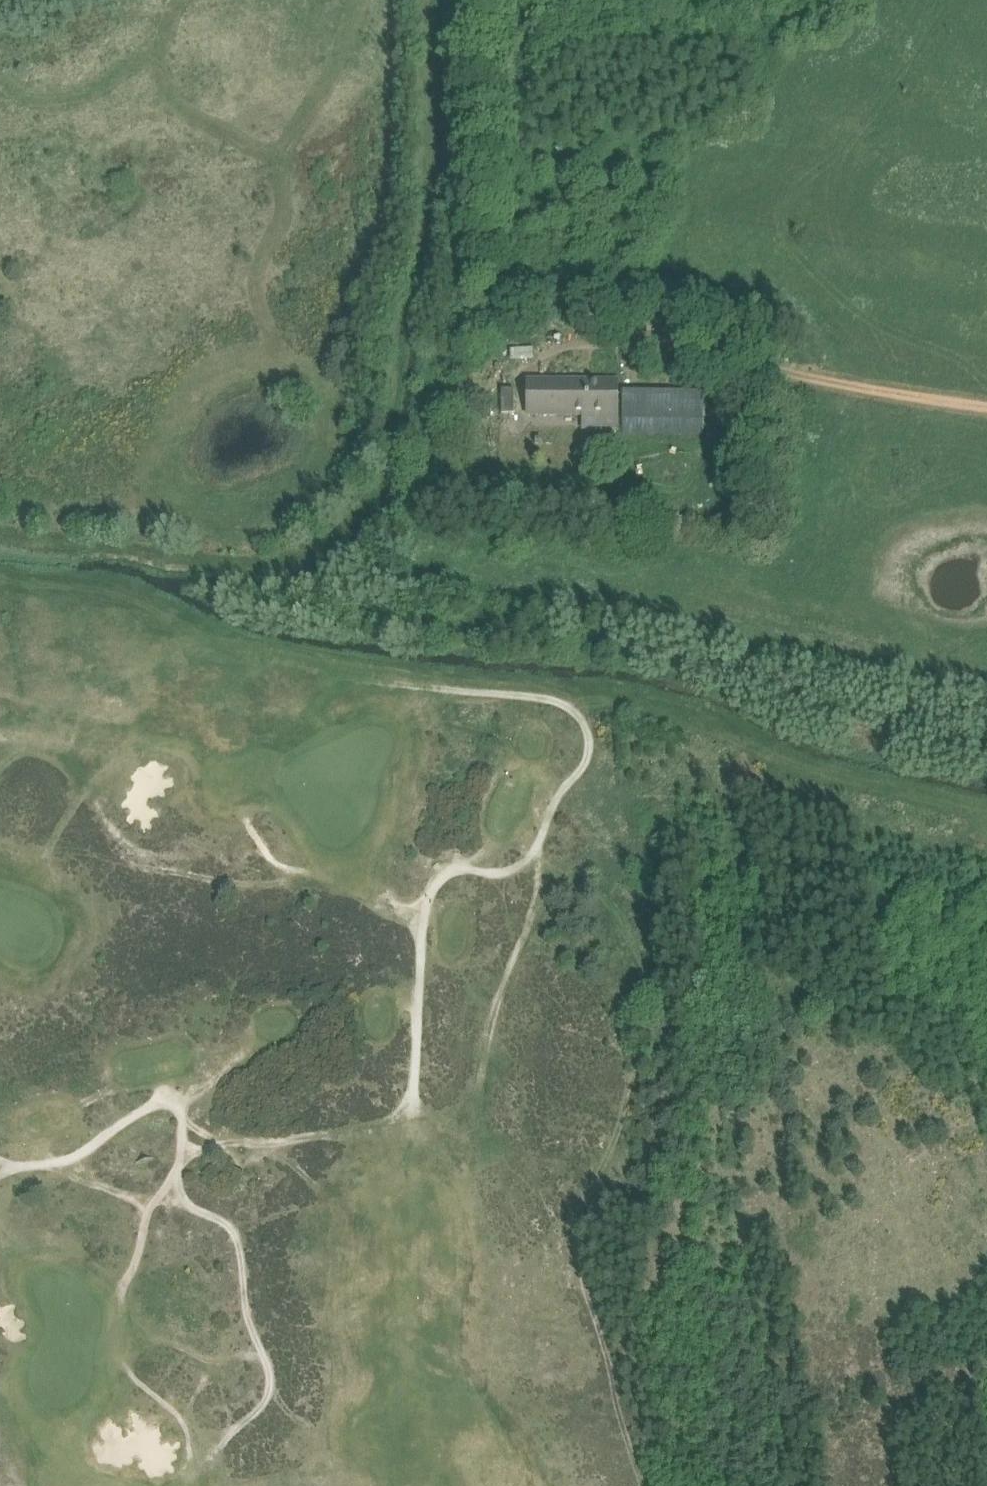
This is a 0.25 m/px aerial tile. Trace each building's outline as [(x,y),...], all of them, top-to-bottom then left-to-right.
[(620,414),(624,414),(623,390),(624,382),(529,381),(529,413),(583,414),(583,429),(620,430),(620,414)] [(502,388),(502,412),(515,412),(515,388),(502,388)] [(623,390),(624,414),(624,433),(704,434),(704,391),(623,390)]
